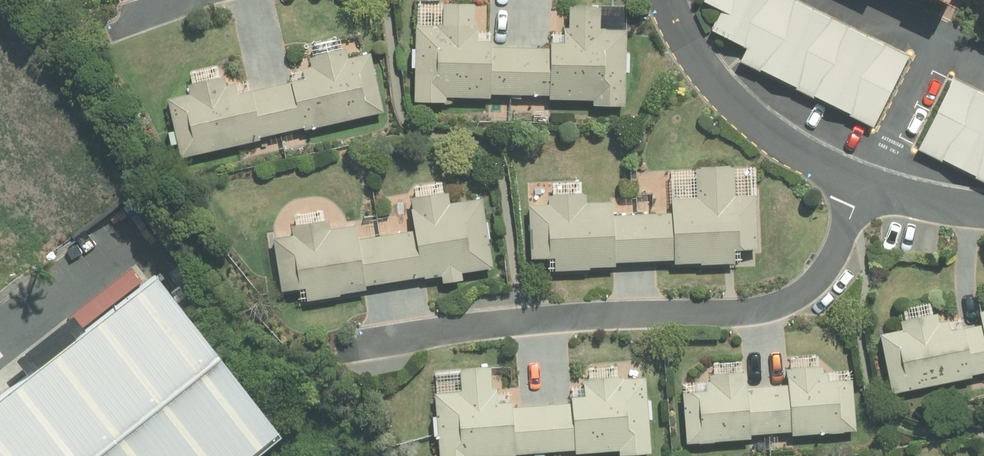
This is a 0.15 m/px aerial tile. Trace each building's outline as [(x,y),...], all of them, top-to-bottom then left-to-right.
[(803,0),(706,0),(705,1),(726,11),(709,47),(874,126),(910,52),(803,0)] [(417,24),(416,102),(451,102),(451,95),(595,96),(595,103),(626,104),(627,29),(605,29),(605,5),(572,5),(572,41),(553,40),(553,48),(496,47),(496,40),(475,40),(476,4),(445,3),(445,24),(417,24)] [(170,99),(183,157),(386,111),(373,52),(352,57),(350,49),(314,57),(316,65),(305,68),(308,79),(241,94),(238,83),(230,85),(228,76),(191,84),(193,94),(170,99)] [(955,78),(920,151),(983,181),(983,92),(955,78)] [(534,195),(537,258),(556,257),(557,271),(617,268),(616,261),(675,258),(676,265),(740,262),(739,248),(759,247),(757,195),(740,196),(738,165),(697,167),(699,196),(675,197),(675,211),(615,214),(614,202),(589,203),(589,193),(534,195)] [(496,266),(485,198),(453,203),(452,192),(413,198),(418,232),(362,240),(359,225),(335,229),(334,222),(297,228),(298,235),(277,238),(287,299),(442,275),(443,282),(466,279),(465,271),(496,266)] [(166,285),(0,412),(0,455),(268,455),(287,442),(166,285)] [(896,393),(976,376),(975,373),(983,371),(983,312),(943,321),(940,310),(902,318),(904,327),(882,332),(896,393)] [(442,455),(473,455),(618,444),(619,453),(653,450),(647,375),(628,377),(627,372),(584,375),(585,392),(572,393),(572,400),(496,406),(493,363),(460,365),(461,388),(437,390),(442,455)] [(682,391),(686,439),(856,427),(853,376),(829,378),(828,364),(789,366),(791,383),(749,386),(748,369),(707,372),(709,389),(682,391)]
